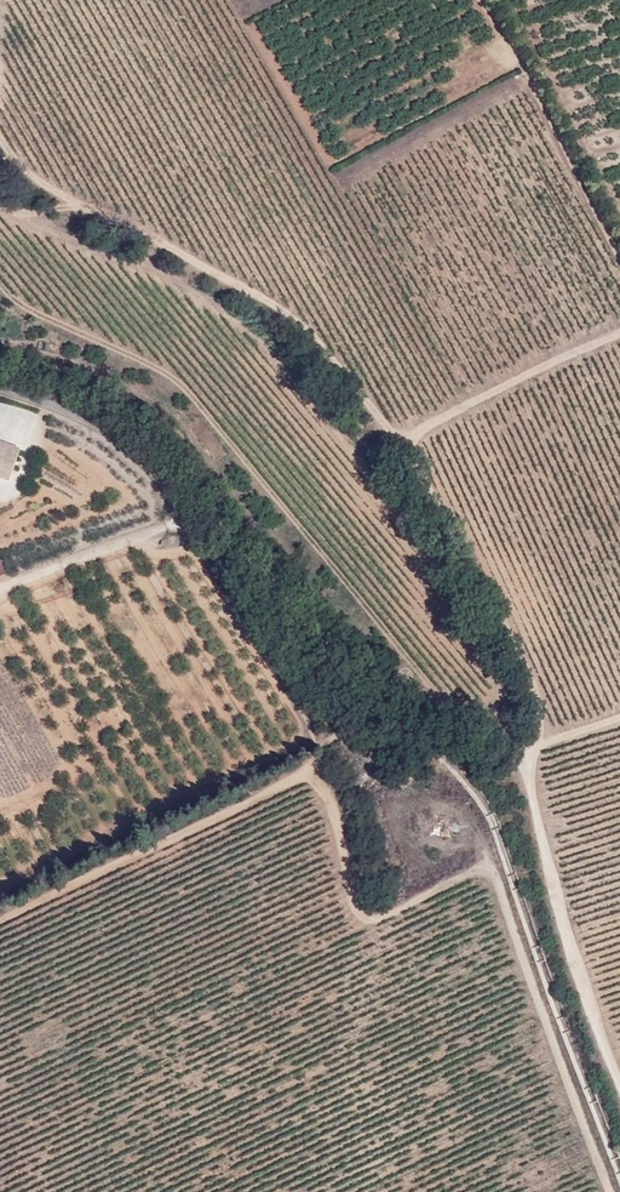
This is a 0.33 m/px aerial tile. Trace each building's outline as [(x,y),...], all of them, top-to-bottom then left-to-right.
[(14,467),(21,445),(1,438),(0,441),(0,467),(1,462),(14,467)] [(14,467),(1,462),(0,467),(0,472),(10,476),(14,467)]
